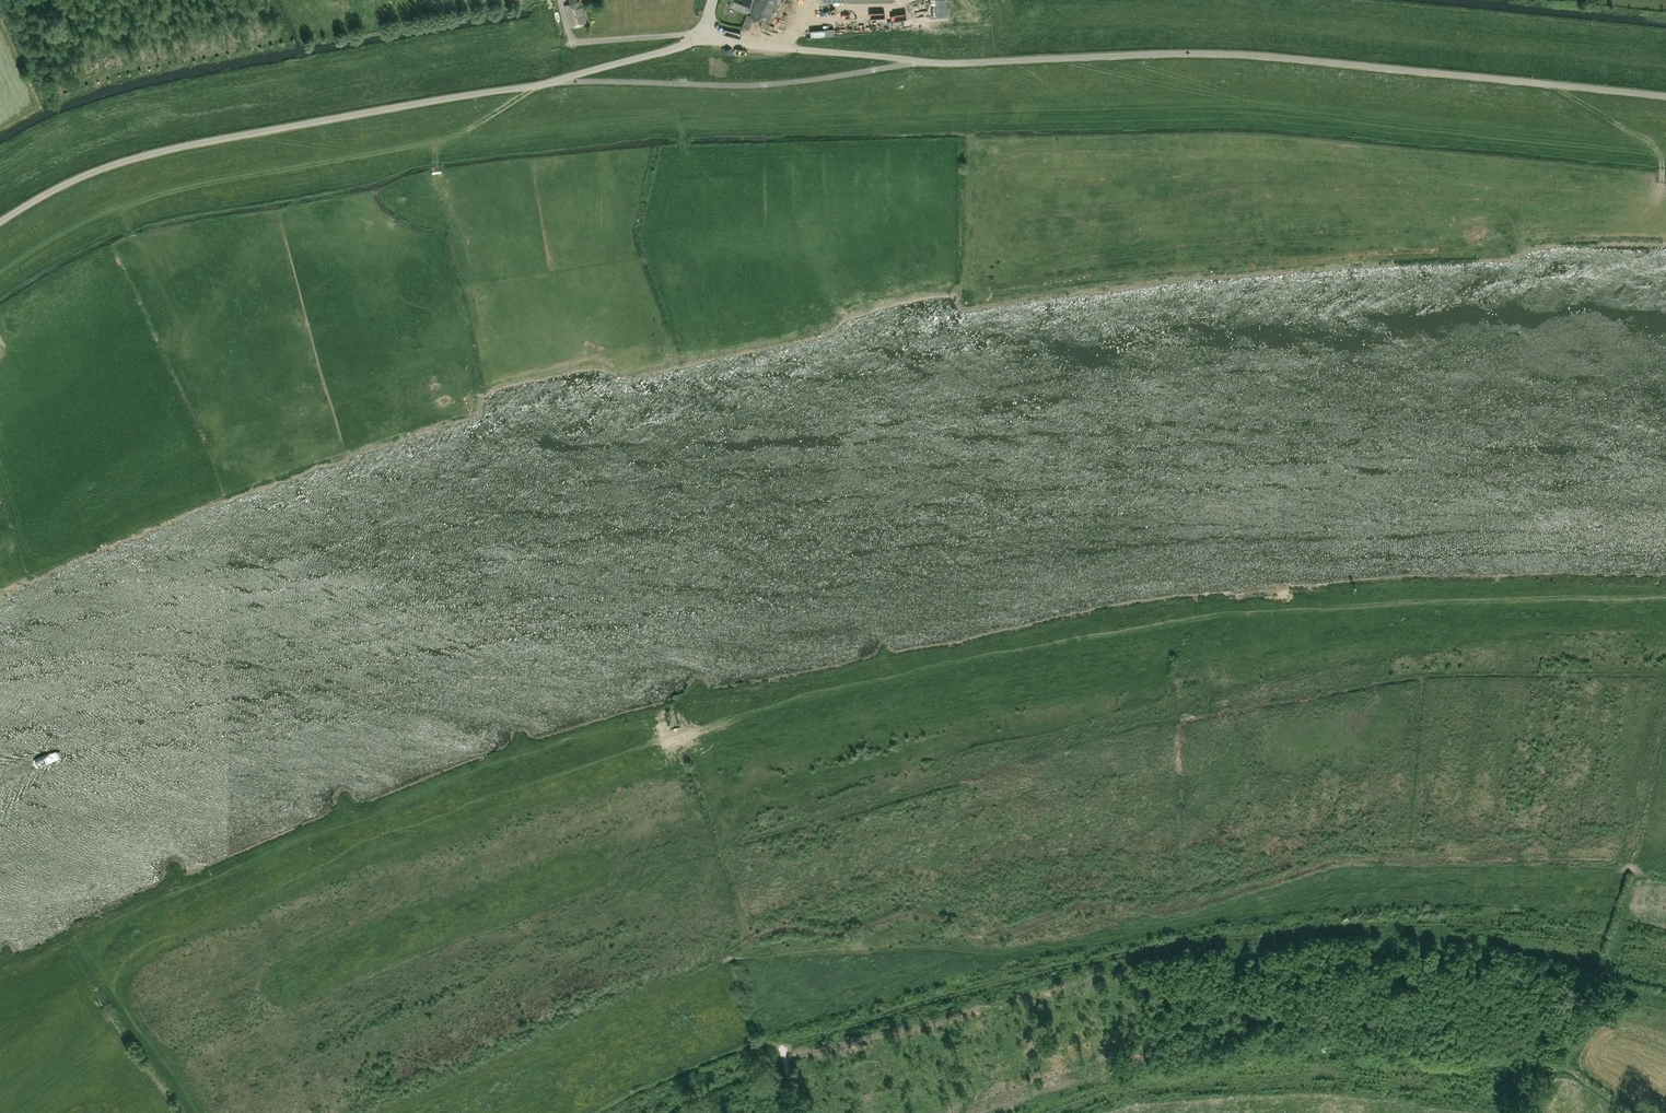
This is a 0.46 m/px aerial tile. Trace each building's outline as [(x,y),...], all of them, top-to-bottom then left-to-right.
[(570,4),(565,5),(570,26),(586,23),(580,1),(577,2),(576,0),(569,0),(570,4)] [(750,15),(768,22),(777,0),(730,0),(728,4),(747,12),(747,10),(751,12),(750,15)]
